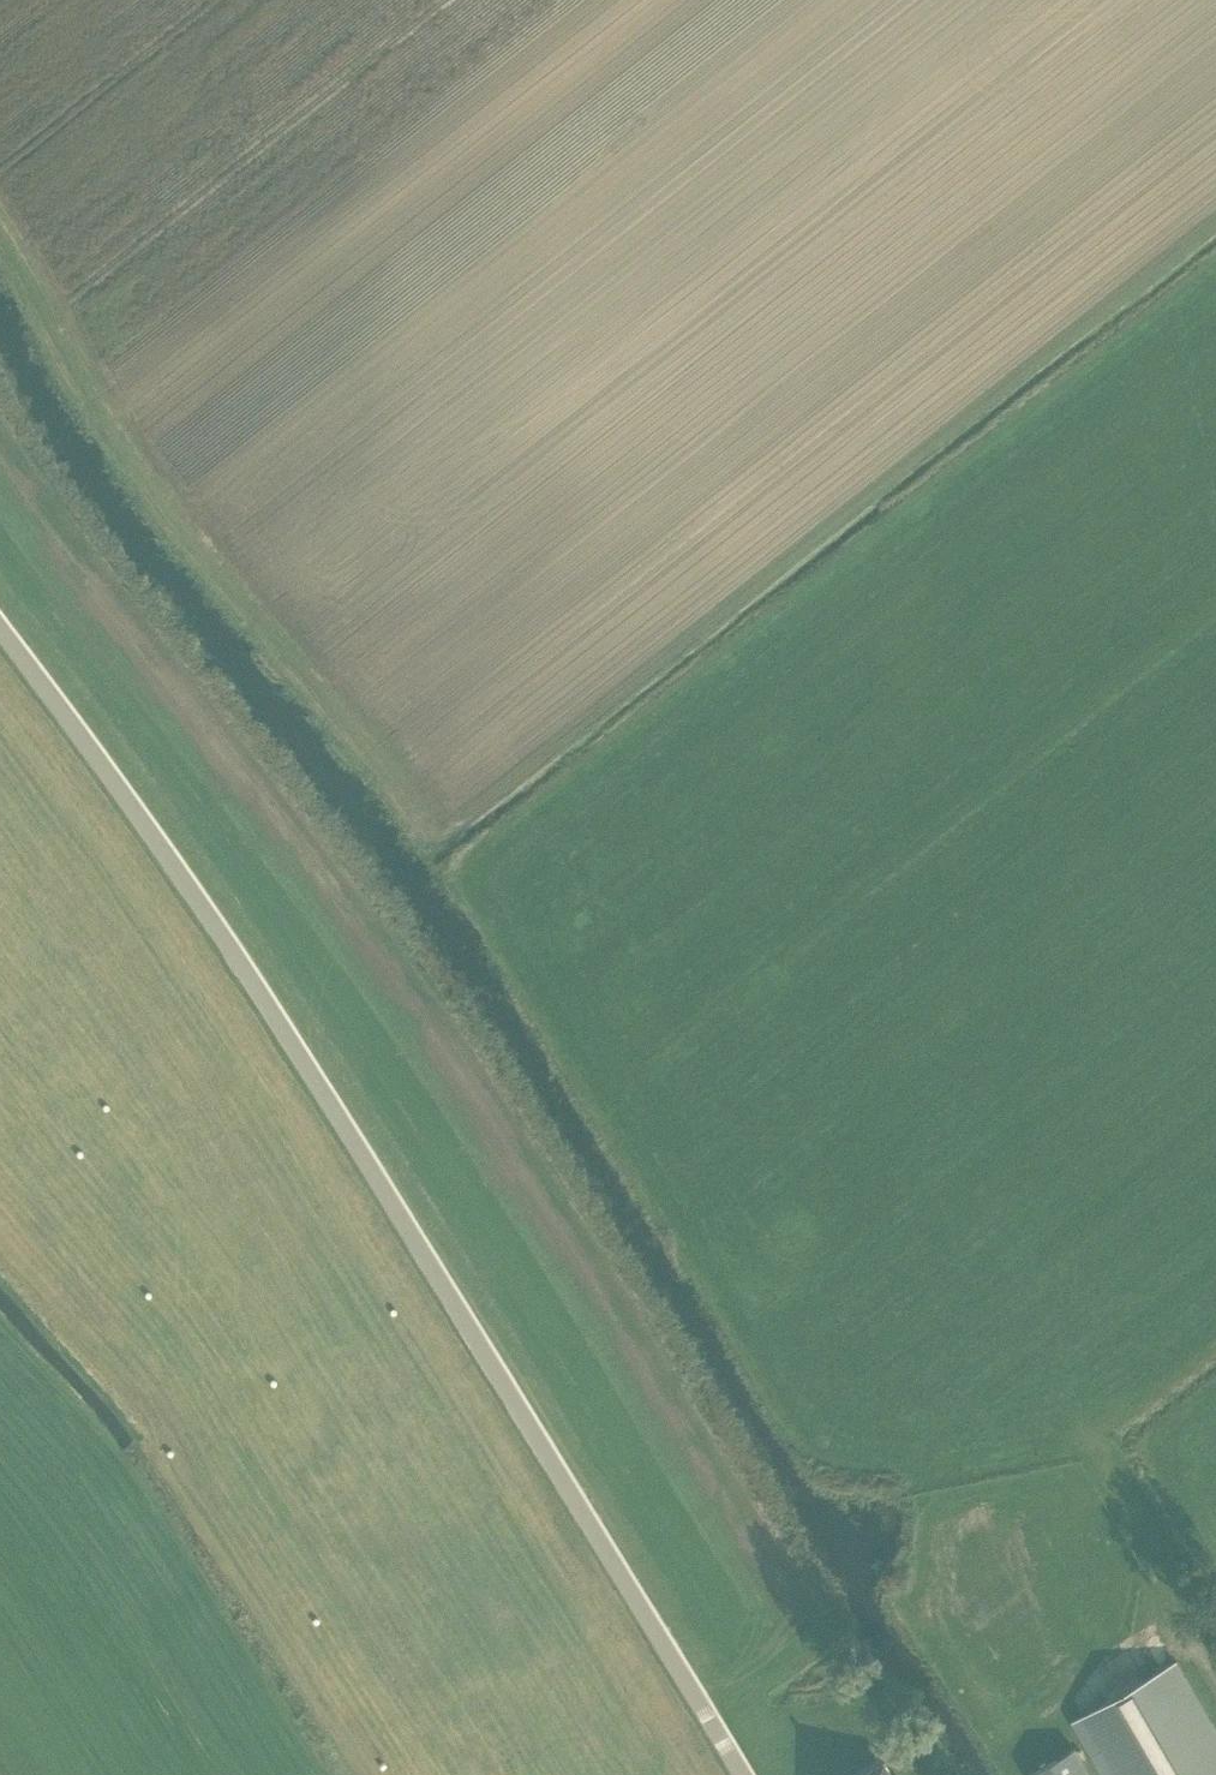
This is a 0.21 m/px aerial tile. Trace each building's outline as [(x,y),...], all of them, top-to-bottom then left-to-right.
[(1176,1662),(1072,1723),(1102,1774),(1215,1774),(1215,1730),(1176,1662)] [(1074,1749),(1030,1774),(1089,1774),(1074,1749)] [(884,1761),(861,1774),(893,1774),(884,1761)]
